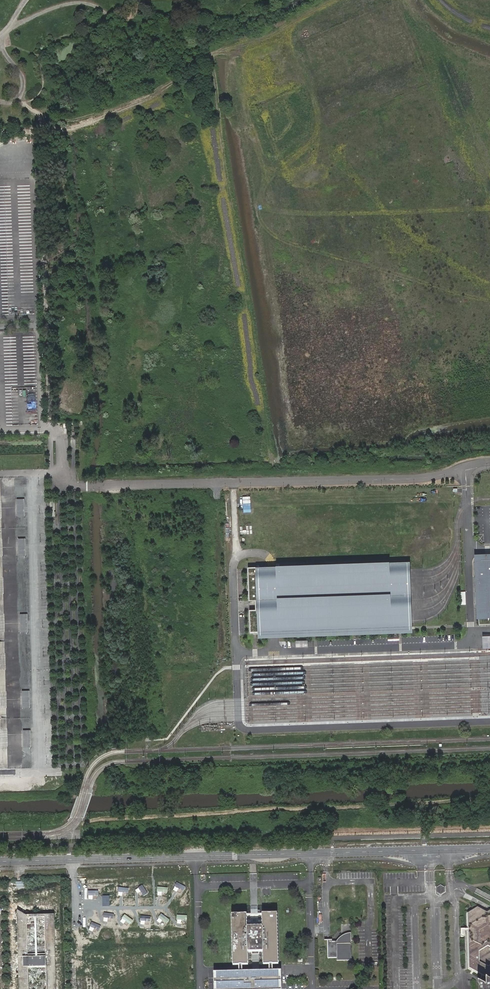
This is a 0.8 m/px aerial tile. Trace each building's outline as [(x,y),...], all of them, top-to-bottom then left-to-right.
[(4,640),(2,556),(1,517),(0,479),(0,769),(8,769),(7,738),(6,704),(4,640)] [(474,557),(476,618),(479,618),(479,623),(489,623),(489,556),(474,557)] [(410,569),(410,560),(295,565),(295,569),(288,569),(288,565),(277,565),(272,565),(268,566),(247,566),(248,600),(255,600),(256,604),(256,609),(248,609),(249,631),(256,631),(257,633),(257,635),(257,637),(270,636),(276,636),(279,636),(314,635),(315,635),(317,635),(399,632),(400,632),(401,632),(412,631),(412,629),(412,628),(412,626),(412,623),(412,621),(411,610),(411,600),(410,586),(410,578),(410,571),(410,569)] [(186,887),(177,882),(174,886),(177,888),(183,891),(186,887)] [(438,884),(435,891),(442,894),(444,886),(438,884)] [(148,894),(143,885),(138,888),(139,890),(143,897),(148,894)] [(488,911),(487,912),(477,907),(476,908),(474,909),(467,913),(468,929),(468,931),(469,968),(486,977),(488,978),(488,980),(487,980),(485,979),(485,981),(485,986),(484,986),(484,985),(478,982),(478,988),(489,988),(489,910),(488,911)] [(17,909),(19,988),(56,988),(54,914),(27,915),(17,909)] [(255,919),(251,919),(251,922),(247,922),(247,914),(231,914),(233,965),(239,965),(242,965),(248,965),(248,952),(252,952),(259,952),(263,951),(263,964),(269,964),(274,964),(278,964),(277,913),(262,913),(262,922),(258,922),(258,918),(255,919)] [(124,920),(130,925),(133,921),(125,914),(122,918),(124,920)] [(169,919),(161,914),(158,918),(160,919),(166,924),(169,919)] [(101,925),(91,922),(89,927),(92,928),(99,930),(101,925)] [(327,940),(328,958),(337,958),(337,961),(352,960),(351,933),(349,933),(347,933),(344,934),(342,935),(340,936),(338,938),(337,940),(336,941),(332,942),(332,940),(327,940)] [(213,972),(214,988),(282,988),(282,970),(274,970),(274,964),(269,964),(269,970),(243,971),(242,965),(239,965),(239,971),(213,972)]
